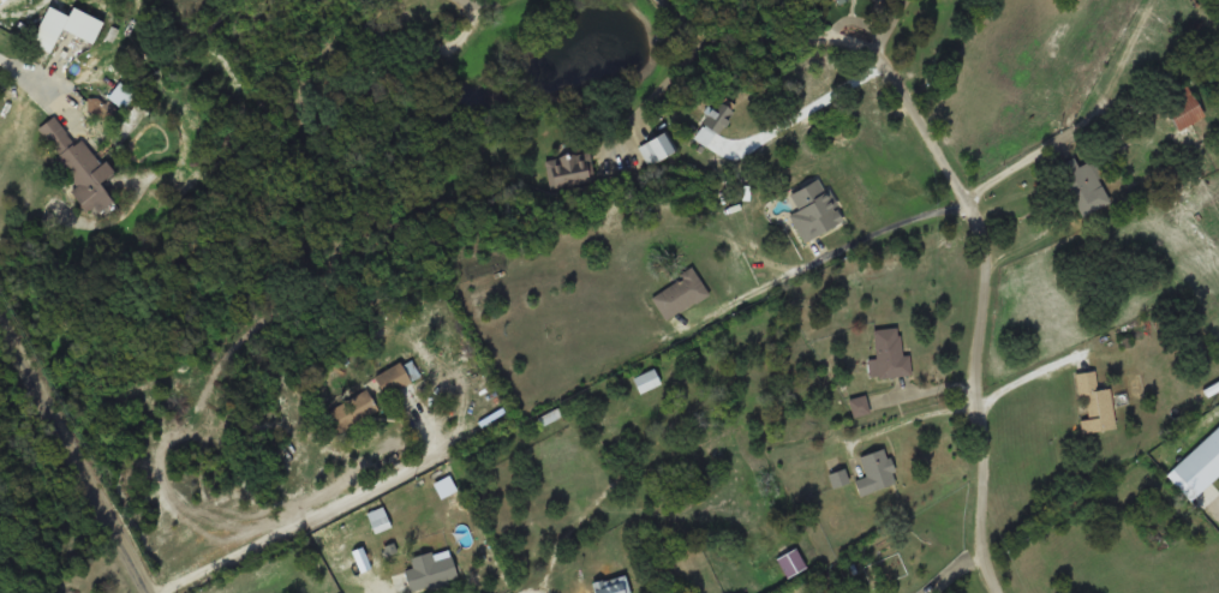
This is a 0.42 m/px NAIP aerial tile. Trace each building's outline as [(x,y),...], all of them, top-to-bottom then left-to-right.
[(61,29),(95,44),(105,22),(71,7),(67,14),(47,5),(30,43),(51,52),(61,29)] [(108,95),(122,108),(134,95),(120,82),(108,95)] [(1159,97),(1177,130),(1203,117),(1185,83),(1159,97)] [(738,107),(723,97),(696,138),(711,148),(738,107)] [(111,201),(98,181),(110,173),(85,135),(74,142),(56,115),(37,128),(93,213),(111,201)] [(681,149),(669,127),(639,144),(651,166),(681,149)] [(553,190),(597,179),(590,149),(546,159),(553,190)] [(1080,216),(1110,204),(1092,160),(1077,166),(1074,157),(1059,163),(1080,216)] [(832,229),(811,183),(783,195),(804,242),(832,229)] [(657,304),(679,320),(706,284),(684,267),(657,304)] [(873,329),(876,377),(913,375),(911,354),(902,355),(900,327),(873,329)] [(382,396),(410,383),(401,362),(373,375),(382,396)] [(634,376),(639,392),(660,385),(655,370),(634,376)] [(1112,387),(1098,388),(1097,370),(1078,372),(1084,430),(1116,427),(1112,387)] [(325,410),(337,431),(377,410),(366,388),(325,410)] [(856,416),(871,411),(867,395),(851,400),(856,416)] [(867,477),(856,479),(860,493),(897,485),(888,448),(862,454),(867,477)] [(806,567),(795,547),(776,557),(787,577),(806,567)] [(413,557),(415,567),(405,569),(410,590),(458,580),(453,555),(432,560),(431,553),(413,557)] [(623,572),(589,584),(592,592),(630,592),(623,572)]
